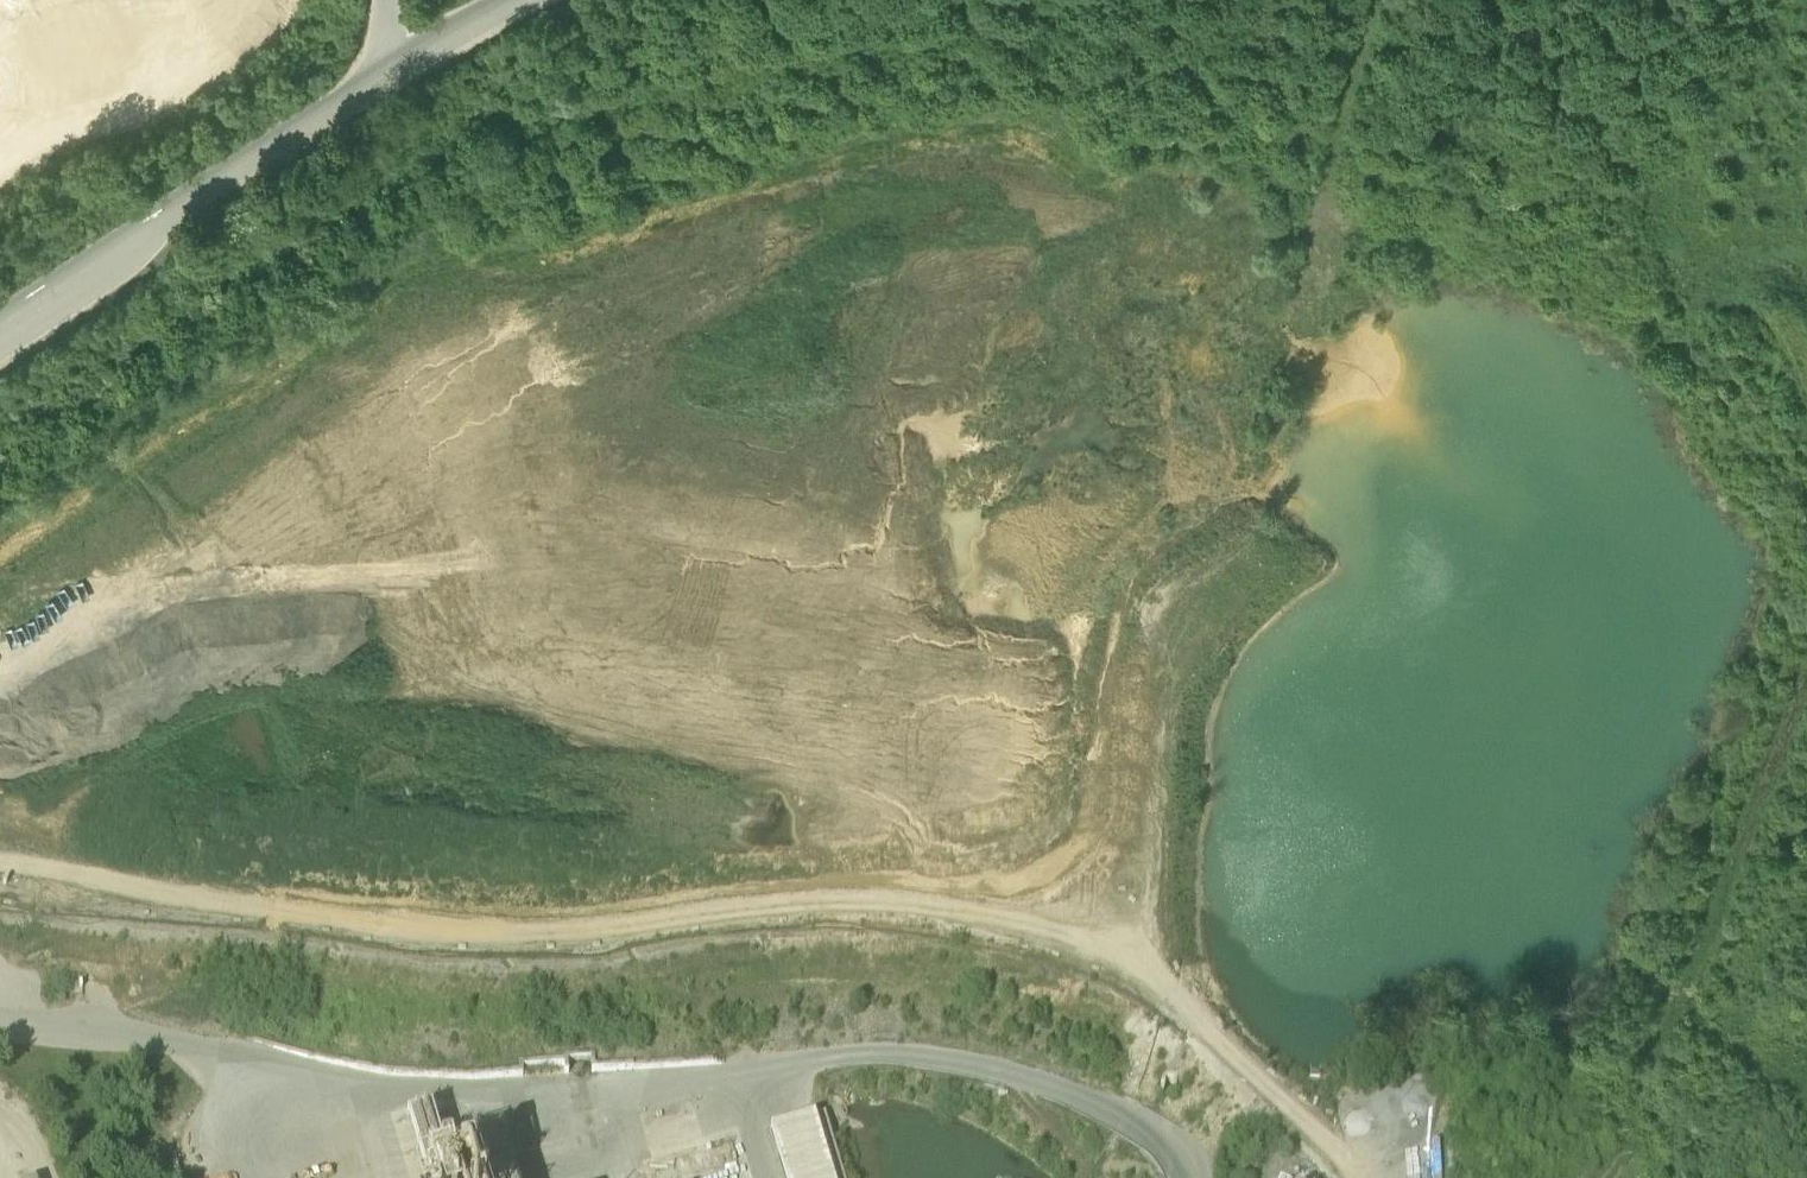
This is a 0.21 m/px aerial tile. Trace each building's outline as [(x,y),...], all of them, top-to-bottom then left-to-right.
[(766,1088),(795,1177),(856,1177),(821,1070),(766,1088)] [(434,1078),(408,1085),(435,1177),(462,1177),(434,1078)] [(698,1120),(697,1122),(698,1125),(699,1128),(702,1129),(705,1130),(708,1129),(710,1128),(712,1125),(713,1122),(712,1119),(710,1117),(707,1115),(705,1115),(702,1115),(699,1117),(698,1120)] [(697,1144),(707,1177),(713,1177),(718,1177),(708,1141),(697,1144)] [(677,1154),(684,1177),(704,1177),(695,1149),(677,1154)] [(524,1177),(600,1177),(594,1158),(524,1177)] [(750,1172),(751,1169),(750,1166),(749,1163),(746,1161),(743,1161),(740,1161),(737,1163),(735,1166),(735,1169),(735,1172),(737,1175),(740,1177),(743,1177),(746,1177),(749,1175),(750,1172)]
